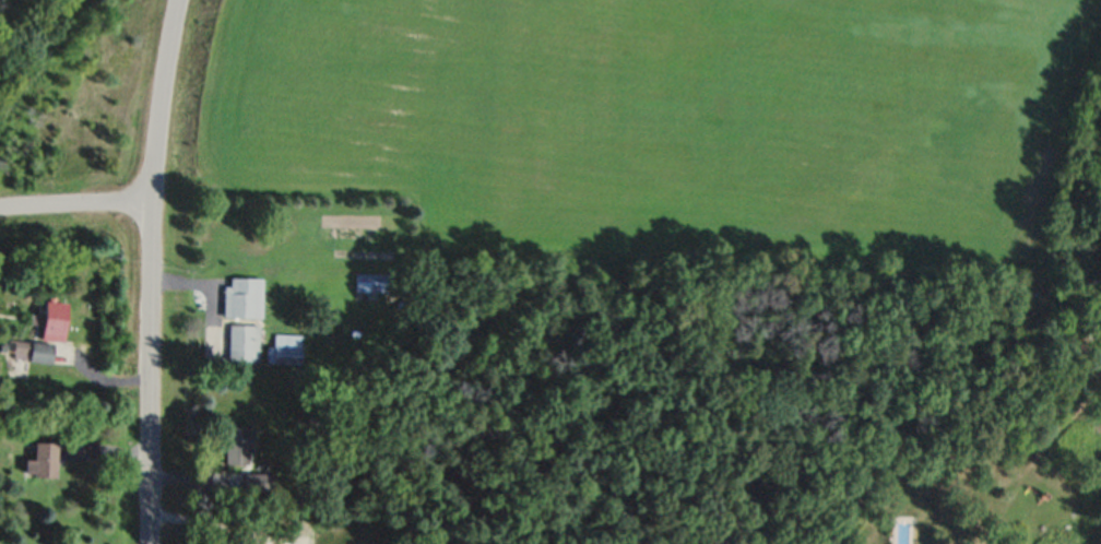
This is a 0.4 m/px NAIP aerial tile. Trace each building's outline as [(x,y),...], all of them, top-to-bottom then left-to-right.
[(355,292),(389,292),(389,275),(355,275),(355,292)] [(224,319),(254,319),(254,279),(224,279),(224,319)] [(63,342),(63,302),(42,302),(42,342),(63,342)] [(259,325),(228,325),(228,362),(259,362),(259,325)] [(301,364),(301,335),(268,335),(268,364),(301,364)] [(47,346),(13,342),(12,353),(46,357),(47,346)] [(253,428),(227,428),(227,465),(253,465),(253,428)] [(23,457),(23,477),(55,477),(55,444),(34,444),(34,457),(23,457)] [(274,474),(245,474),(245,493),(274,493),(274,474)]
